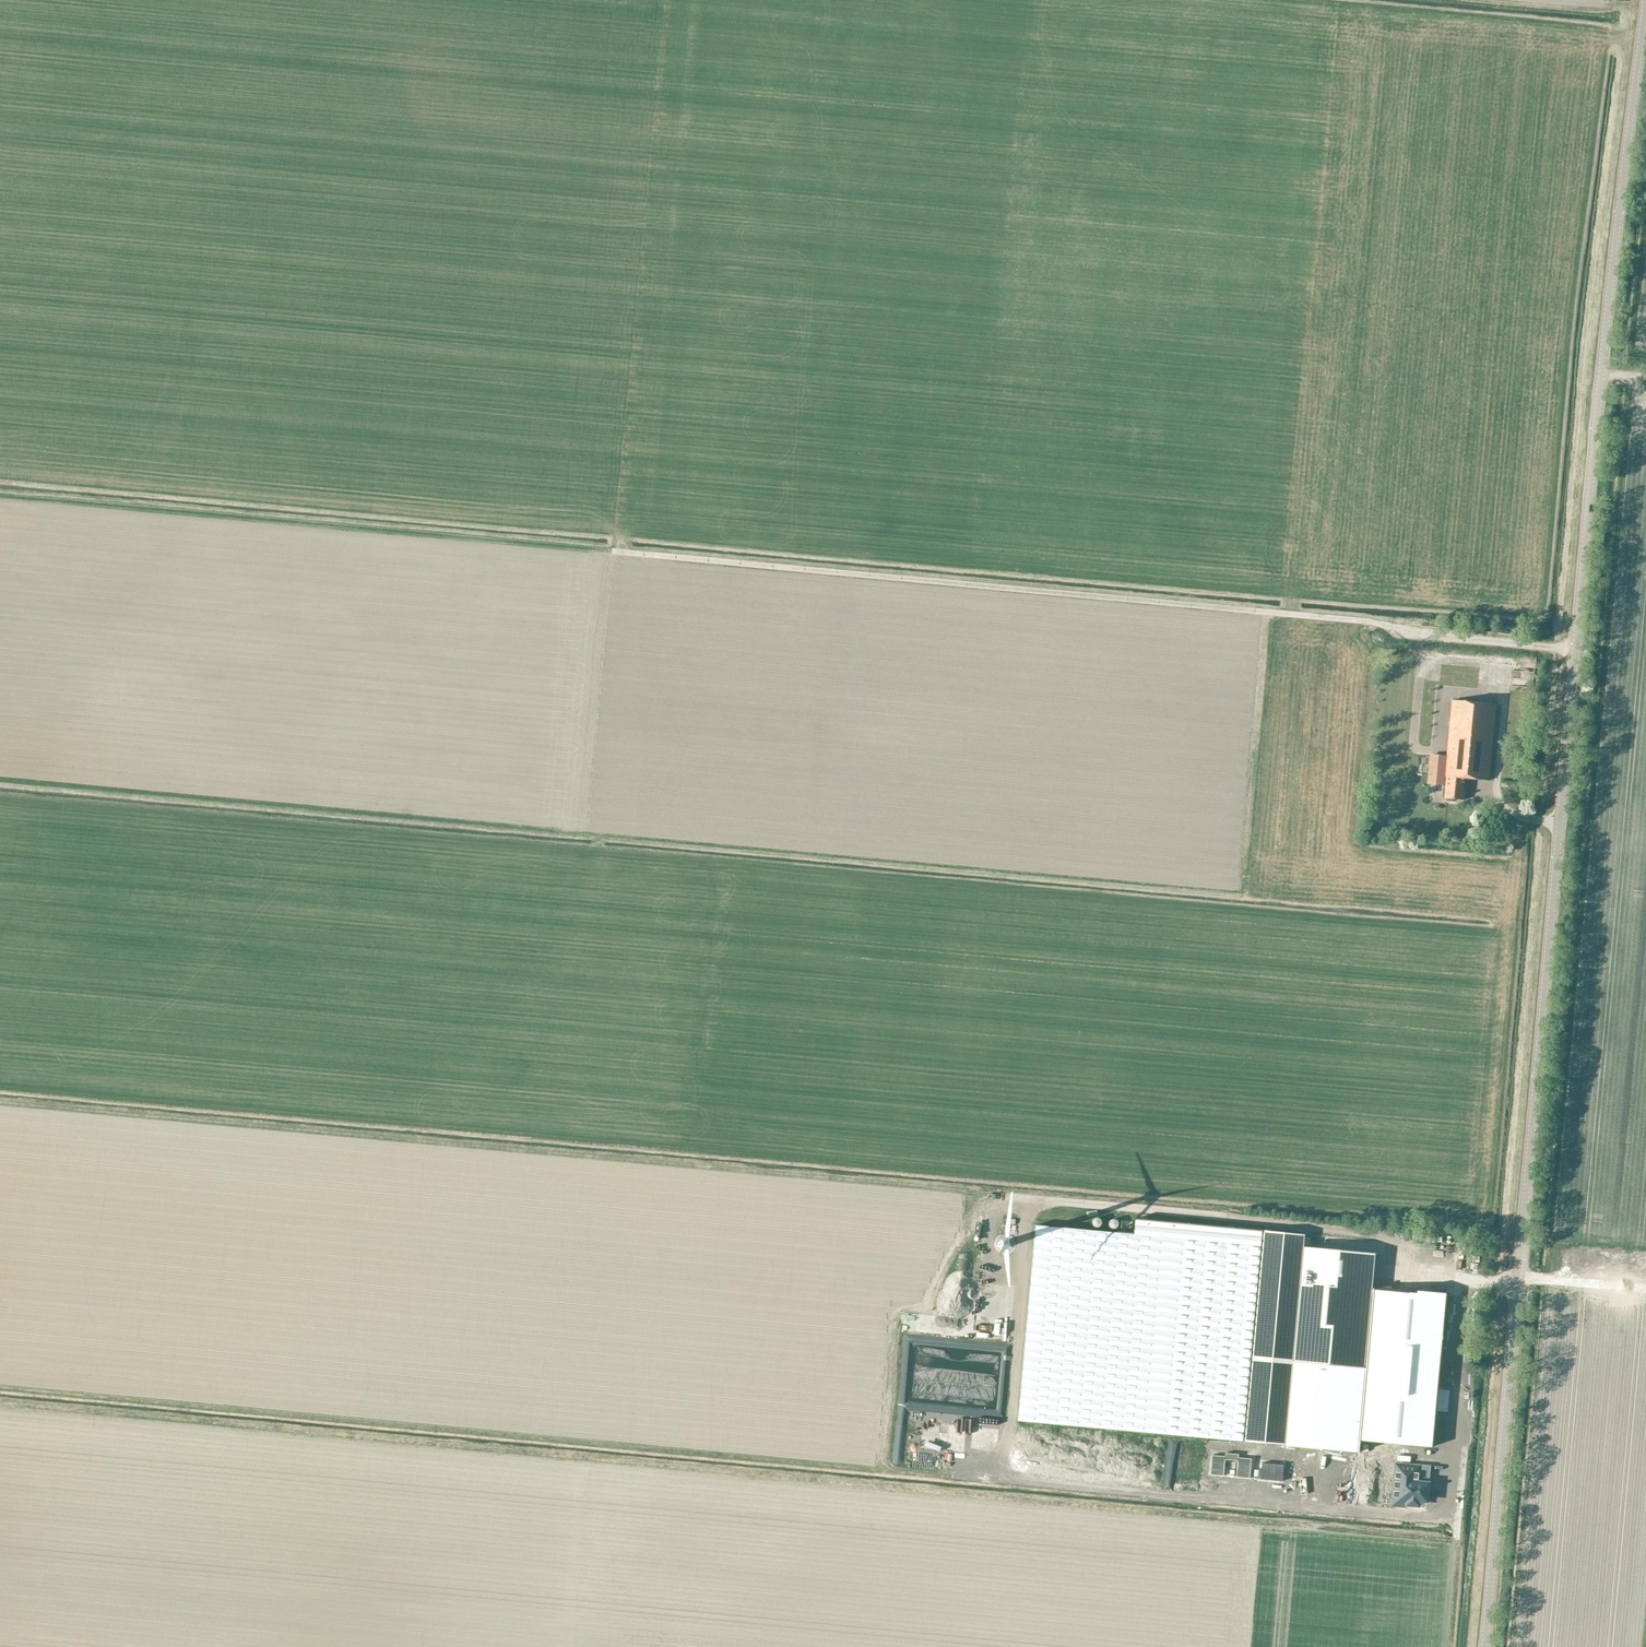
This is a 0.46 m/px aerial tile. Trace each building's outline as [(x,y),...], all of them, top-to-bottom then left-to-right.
[(1462,790),(1463,778),(1488,780),(1495,705),(1451,701),(1445,777),(1446,777),(1445,799),(1463,800),(1464,790),(1462,790)] [(1431,753),(1428,781),(1444,783),(1446,754),(1431,753)] [(1037,1224),(1019,1421),(1169,1435),(1205,1438),(1285,1445),(1359,1452),(1361,1440),(1432,1447),(1442,1339),(1443,1339),(1447,1293),(1420,1291),(1418,1291),(1417,1294),(1374,1290),(1375,1288),(1374,1288),(1373,1290),(1372,1290),(1375,1256),(1303,1249),(1305,1234),(1137,1219),(1135,1233),(1037,1224)] [(1212,1455),(1210,1475),(1223,1476),(1225,1459),(1238,1461),(1236,1477),(1250,1478),(1251,1459),(1238,1458),(1239,1454),(1226,1453),(1225,1456),(1212,1455)] [(1262,1463),(1260,1479),(1282,1481),(1283,1465),(1262,1463)] [(1396,1464),(1393,1500),(1408,1501),(1407,1505),(1419,1506),(1419,1500),(1427,1501),(1429,1483),(1417,1482),(1417,1477),(1419,1477),(1419,1466),(1396,1464)]
